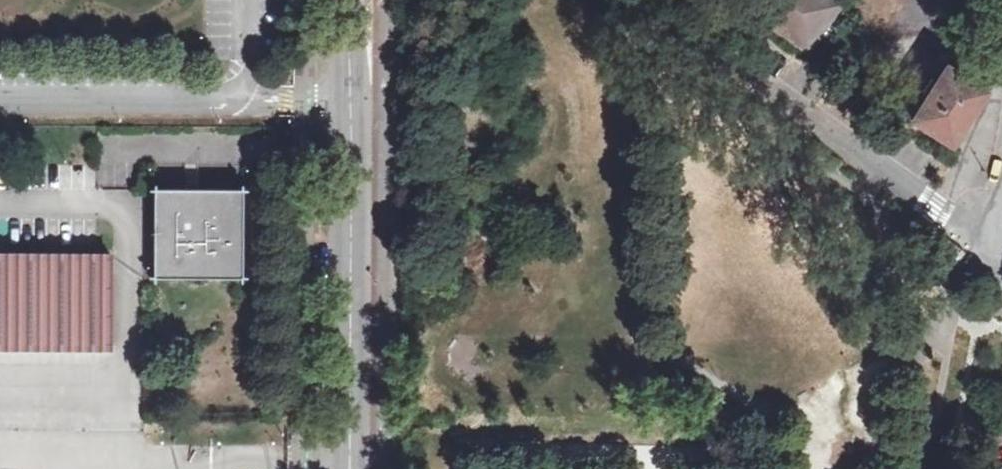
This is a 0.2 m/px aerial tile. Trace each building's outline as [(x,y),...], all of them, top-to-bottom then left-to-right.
[(809,51),(816,40),(828,23),(840,5),(833,0),(753,0),(752,1),(774,17),(770,24),(809,51)] [(747,8),(770,24),(774,17),(752,1),(747,8)] [(816,40),(825,45),(837,29),(828,23),(816,40)] [(986,90),(947,65),(940,76),(935,72),(929,81),(935,84),(913,119),(952,144),(986,90)] [(156,190),(155,280),(242,280),(242,191),(156,190)] [(109,346),(110,260),(0,260),(0,345),(109,346)]
